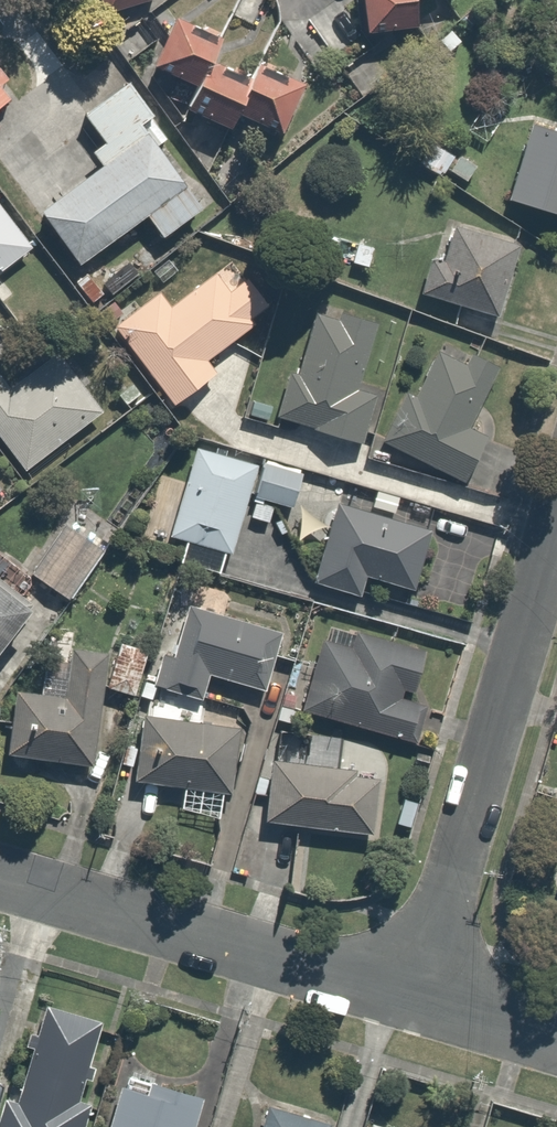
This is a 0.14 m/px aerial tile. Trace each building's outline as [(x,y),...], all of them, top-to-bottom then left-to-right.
[(95,8),(149,0),(94,0),(95,8)] [(359,27),(411,25),(410,0),(358,0),(359,27)] [(214,30),(171,8),(145,59),(186,80),(175,103),(223,127),(233,108),(276,129),(300,81),(248,55),(236,79),(199,61),(214,30)] [(131,81),(87,110),(117,154),(37,208),(78,269),(146,223),(162,247),(218,209),(131,81)] [(0,86),(0,102),(8,95),(0,86)] [(526,116),(501,193),(556,211),(556,126),(526,116)] [(29,241),(0,205),(0,264),(29,241)] [(512,238),(445,222),(437,253),(425,249),(414,294),(494,313),(512,238)] [(158,285),(109,320),(167,403),(215,370),(204,354),(273,306),(237,254),(169,301),(158,285)] [(373,322),(315,304),(295,368),(287,365),(273,410),(363,438),(376,396),(353,389),(373,322)] [(19,463),(95,403),(38,331),(0,361),(0,439),(19,463)] [(374,436),(465,478),(487,431),(468,422),(494,367),(437,340),(412,394),(397,387),(374,436)] [(179,506),(171,532),(226,549),(252,463),(197,446),(187,480),(156,471),(148,496),(179,506)] [(299,468),(263,457),(253,492),(289,503),(299,468)] [(359,576),(407,591),(426,530),(334,501),(308,580),(353,594),(359,576)] [(109,555),(60,522),(26,573),(75,606),(109,555)] [(22,603),(0,588),(0,636),(22,603)] [(211,675),(258,691),(278,632),(188,602),(163,679),(205,693),(211,675)] [(295,703),(415,740),(427,703),(407,697),(420,656),(320,625),(295,703)] [(146,645),(114,638),(102,687),(135,695),(146,645)] [(69,641),(66,658),(37,653),(32,686),(10,683),(0,750),(83,763),(100,646),(69,641)] [(141,707),(130,780),(173,787),(169,812),(220,819),(235,721),(141,707)] [(372,770),(265,754),(255,815),(362,832),(372,770)] [(90,1086),(80,1083),(100,1020),(48,1003),(19,1093),(5,1089),(0,1105),(0,1126),(77,1126),(90,1086)] [(202,1096),(122,1073),(107,1126),(193,1126),(202,1096)] [(267,1106),(258,1126),(317,1126),(267,1106)]
